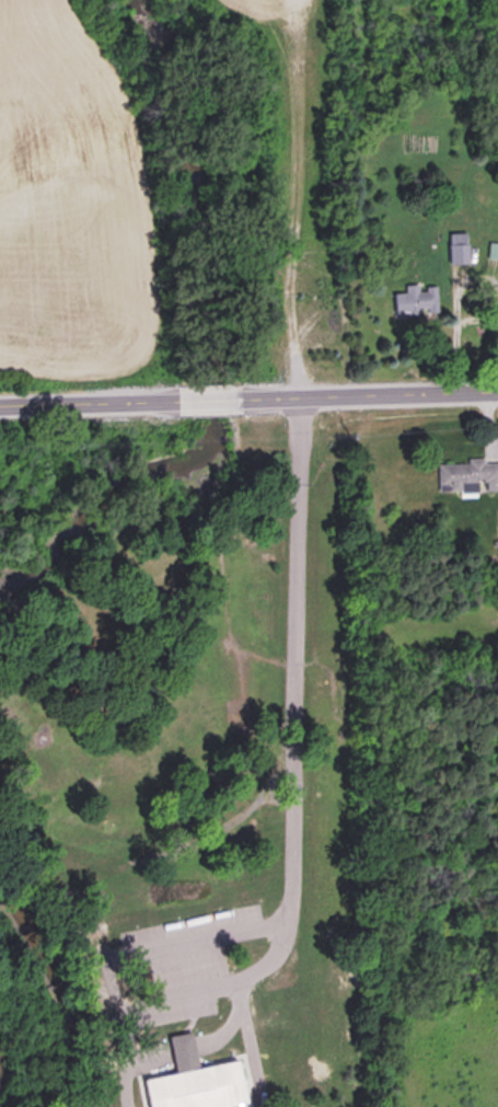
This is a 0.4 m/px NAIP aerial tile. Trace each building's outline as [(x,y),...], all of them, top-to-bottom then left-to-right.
[(448,233),(448,265),(466,265),(466,233),(448,233)] [(497,260),(497,255),(497,245),(490,243),(487,257),(497,260)] [(393,293),(394,313),(436,313),(436,286),(404,286),(404,293),(393,293)] [(497,491),(497,461),(437,461),(437,491),(497,491)] [(242,1104),(226,1106),(144,1106),(139,1081),(172,1074),(167,1050),(164,1037),(187,1033),(189,1045),(195,1070),(233,1061),(242,1104)]
